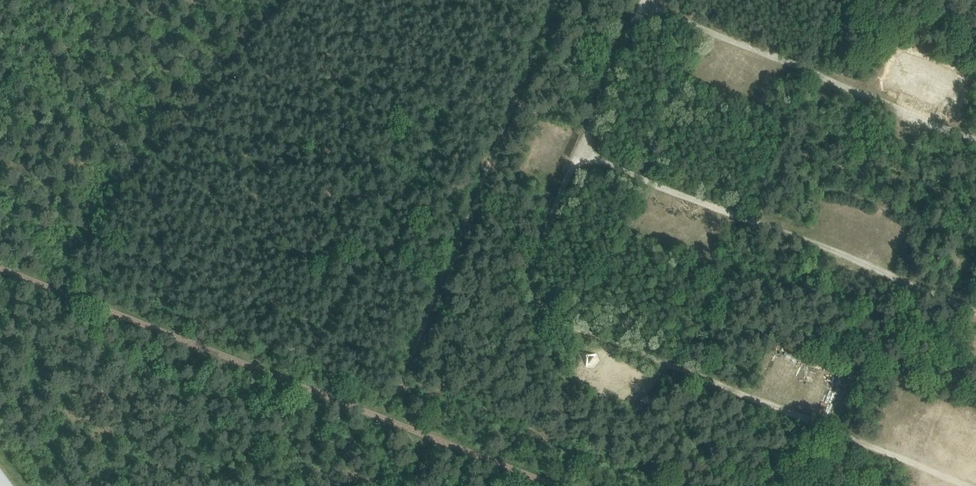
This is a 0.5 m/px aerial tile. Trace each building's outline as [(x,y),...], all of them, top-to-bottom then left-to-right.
[(0,471),(0,485),(12,485),(0,471)]
